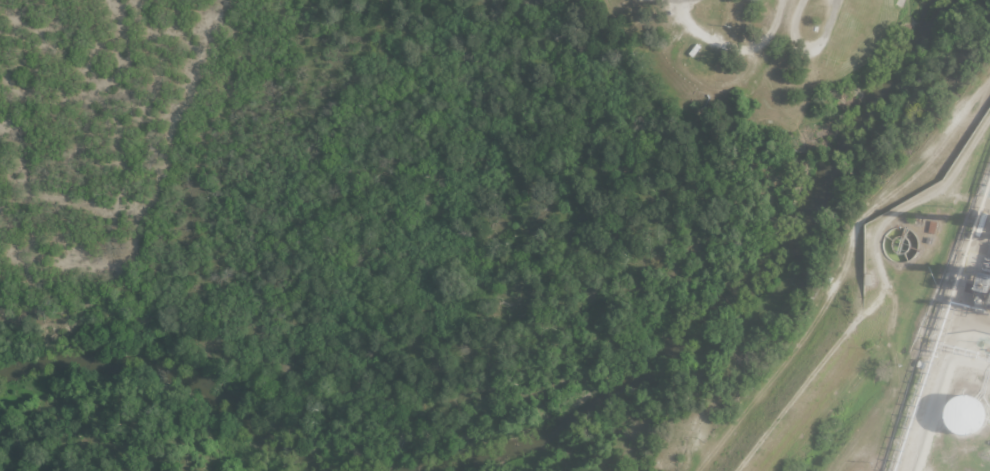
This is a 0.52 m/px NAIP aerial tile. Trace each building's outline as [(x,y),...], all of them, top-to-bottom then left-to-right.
[(987,266),(971,263),(959,316),(989,323),(989,253),(987,266)] [(945,427),(944,421),(946,414),(949,408),(955,403),(961,401),(968,400),(975,402),(981,406),(985,412),(987,419),(987,426),(984,433),(979,438),(973,442),(966,443),(959,442),(953,439),(948,434),(945,427)]
